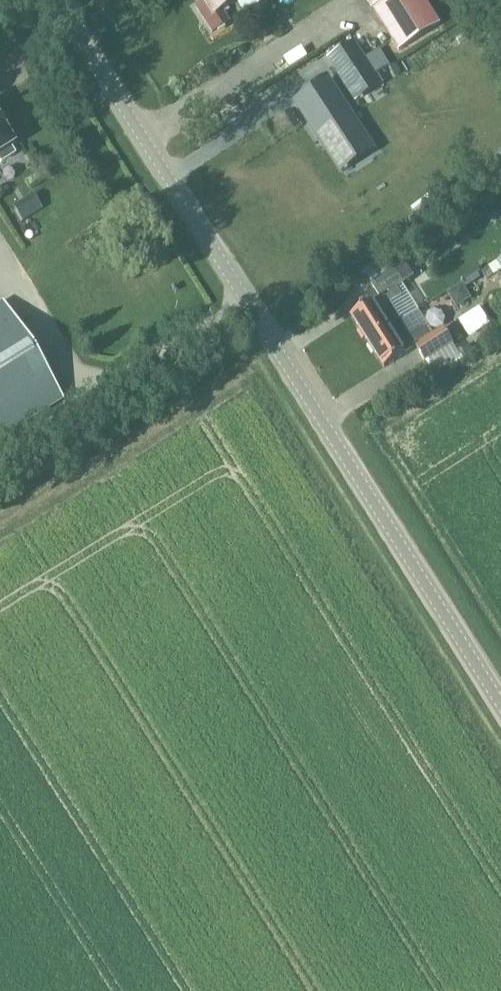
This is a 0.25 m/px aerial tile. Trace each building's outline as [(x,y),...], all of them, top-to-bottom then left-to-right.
[(238,0),(201,0),(201,1),(194,6),(211,33),(229,22),(222,10),(238,0)] [(441,24),(426,0),(367,0),(398,51),(441,24)] [(326,78),(292,100),(329,159),(364,138),(326,78)] [(14,154),(10,147),(14,145),(0,123),(0,163),(14,154)] [(13,204),(21,219),(41,207),(33,193),(13,204)] [(361,263),(368,277),(393,265),(386,250),(361,263)] [(481,271),(486,278),(500,269),(500,259),(481,271)] [(368,342),(401,321),(390,304),(401,297),(396,289),(405,283),(396,268),(371,285),(379,298),(351,316),(368,342)] [(438,301),(448,321),(461,314),(451,295),(438,301)] [(0,308),(0,433),(59,397),(3,306),(0,308)] [(401,321),(368,342),(384,367),(406,354),(416,347),(425,361),(453,343),(444,328),(429,338),(423,328),(411,336),(401,321)] [(98,425),(107,419),(104,414),(95,419),(98,425)]
